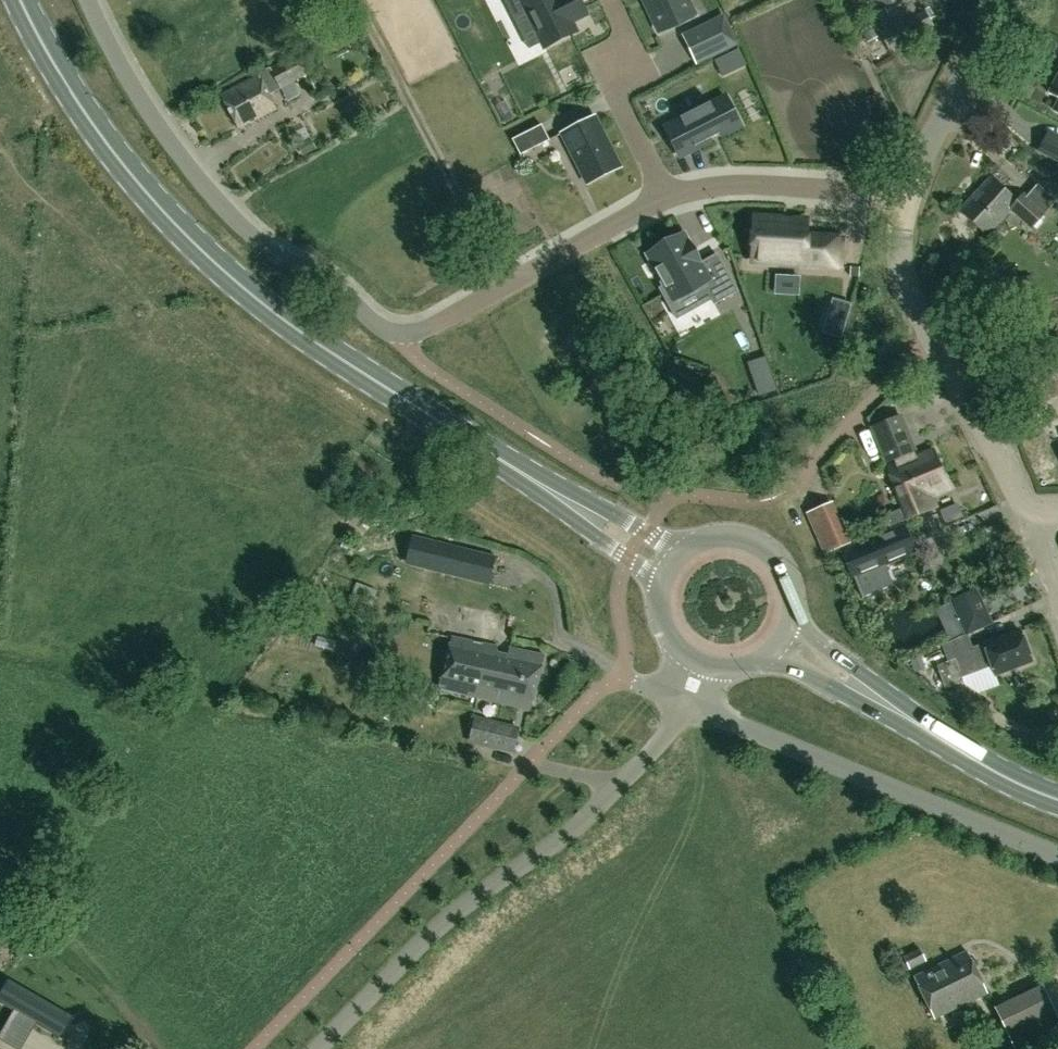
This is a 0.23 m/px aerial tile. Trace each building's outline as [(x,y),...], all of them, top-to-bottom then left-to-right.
[(542,41),(545,47),(576,31),(571,21),(586,14),(582,7),(579,0),(521,0),(542,41)] [(659,31),(694,14),(687,0),(644,0),(659,31)] [(912,0),(870,0),(886,31),(881,34),(888,48),(932,25),(925,11),(919,14),(912,0)] [(723,17),(684,36),(696,62),(735,43),(723,17)] [(280,89),(307,74),(294,52),(268,67),(269,68),(259,75),(220,95),(237,128),(276,108),(263,82),(273,76),(280,89)] [(1048,93),(1057,98),(1057,73),(1048,93)] [(682,121),(666,129),(678,154),(711,138),(719,134),(739,124),(726,98),(712,105),(710,102),(680,117),(682,121)] [(594,116),(562,133),(587,183),(620,167),(594,116)] [(513,138),(521,154),(550,139),(542,123),(513,138)] [(1017,200),(991,176),(959,210),(987,235),(1011,209),(1032,227),(1045,212),(1023,193),(1017,200)] [(808,220),(755,217),(753,260),(840,266),(841,238),(807,236),(808,220)] [(684,233),(647,254),(665,285),(660,288),(666,300),(671,297),(673,301),(703,284),(712,300),(714,303),(736,290),(716,255),(701,263),(684,233)] [(832,298),(830,307),(848,312),(850,303),(832,298)] [(765,357),(748,363),(759,395),(775,390),(765,357)] [(913,457),(910,450),(913,449),(899,415),(871,427),(885,461),(893,458),(896,464),(913,457)] [(930,495),(931,495),(949,487),(932,448),(913,457),(896,464),(895,464),(899,474),(909,470),(918,489),(926,486),(930,495)] [(936,506),(931,495),(930,495),(926,486),(918,489),(909,470),(899,474),(895,464),(887,468),(903,506),(883,515),(888,526),(908,518),(936,506)] [(825,554),(849,542),(832,501),(806,511),(825,554)] [(885,562),(914,550),(904,525),(842,550),(852,576),(854,575),(862,595),(893,582),(885,562)] [(488,580),(493,559),(411,538),(406,559),(488,580)] [(976,590),(950,602),(964,633),(990,621),(976,590)] [(948,661),(937,665),(945,688),(964,682),(963,676),(992,666),(994,673),(1031,659),(1020,629),(984,642),(986,646),(973,651),(966,633),(941,645),(948,661)] [(502,679),(507,658),(496,656),(498,645),(452,637),(439,689),(488,700),(494,678),(502,679)] [(494,678),(488,700),(530,710),(544,655),(510,648),(507,658),(502,679),(494,678)] [(519,726),(474,715),(467,741),(513,753),(519,726)] [(933,1017),(987,991),(966,949),(913,975),(933,1017)] [(27,977),(13,994),(69,1040),(83,1023),(27,977)] [(1057,1026),(1057,1017),(1041,983),(994,1007),(1014,1048),(1057,1026)]
